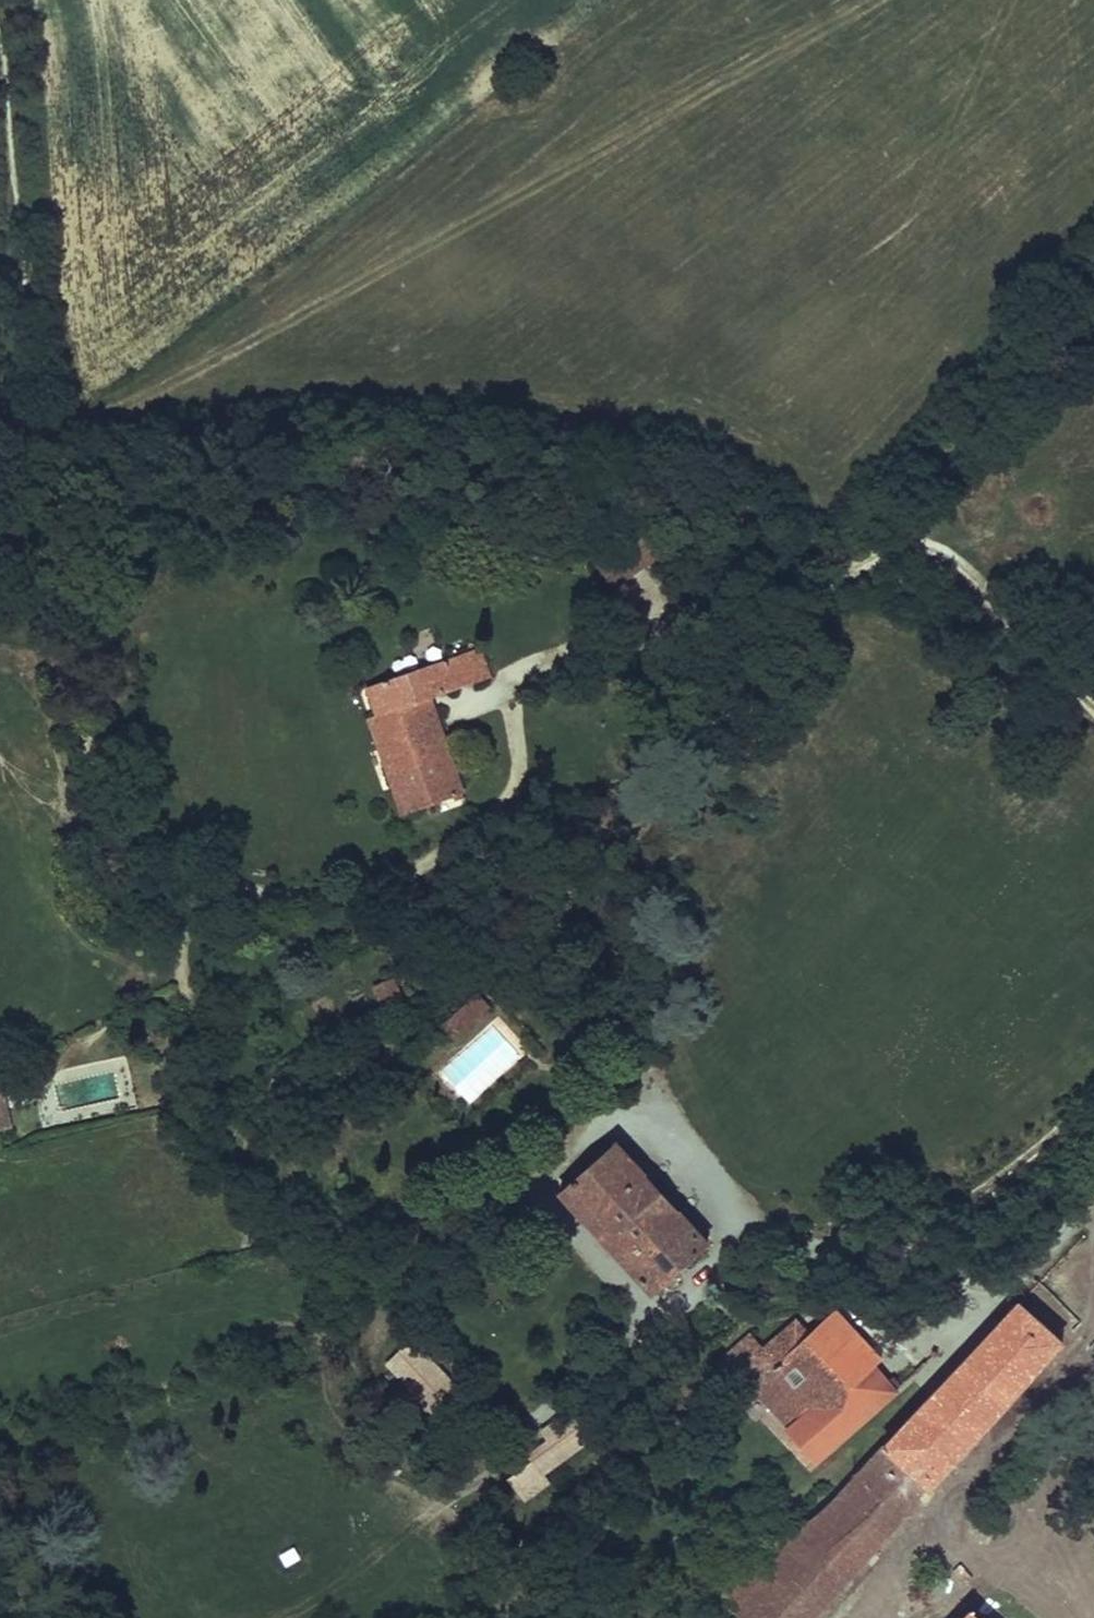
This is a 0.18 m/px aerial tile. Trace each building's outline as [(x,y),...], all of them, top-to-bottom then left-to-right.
[(479,649),(463,655),(474,684),(490,678),(479,649)] [(463,655),(421,670),(427,684),(454,674),(460,690),(474,684),(463,655)] [(421,670),(369,688),(379,716),(380,719),(389,716),(403,753),(384,759),(391,779),(399,777),(410,809),(464,791),(456,768),(451,770),(447,758),(452,756),(437,714),(430,717),(425,702),(460,690),(454,674),(427,684),(421,670)] [(370,719),(384,759),(403,753),(389,716),(380,719),(379,716),(370,719)] [(399,777),(391,779),(402,812),(410,809),(399,777)] [(371,987),(379,1004),(403,994),(395,976),(371,987)] [(477,993),(442,1026),(455,1039),(490,1007),(477,993)] [(12,1129),(7,1096),(0,1097),(0,1131),(12,1129)] [(618,1142),(562,1191),(654,1293),(710,1244),(618,1142)] [(1020,1305),(886,1449),(930,1491),(1064,1343),(1020,1305)] [(750,1337),(721,1362),(735,1378),(739,1374),(754,1392),(756,1390),(772,1376),(789,1395),(773,1409),(793,1431),(788,1435),(814,1465),(875,1412),(854,1387),(874,1369),(882,1362),(837,1311),(809,1336),(797,1323),(764,1352),(750,1337)] [(476,1407),(414,1342),(388,1366),(414,1394),(450,1432),(476,1407)] [(874,1369),(854,1387),(875,1412),(895,1394),(888,1385),(874,1369)] [(756,1390),(773,1409),(789,1395),(772,1376),(756,1390)] [(531,1462),(509,1479),(528,1503),(552,1485),(546,1477),(592,1442),(569,1411),(540,1432),(547,1440),(526,1455),(531,1462)] [(678,1415),(665,1425),(669,1430),(673,1434),(686,1424),(678,1415)] [(886,1449),(877,1457),(904,1482),(870,1520),(889,1537),(930,1491),(886,1449)] [(722,1600),(742,1617),(816,1617),(819,1615),(805,1603),(838,1566),(852,1579),(889,1537),(870,1520),(904,1482),(877,1457),(827,1511),(722,1600)] [(838,1566),(805,1603),(819,1615),(852,1579),(838,1566)] [(961,1617),(984,1617),(971,1607),(961,1617)]
